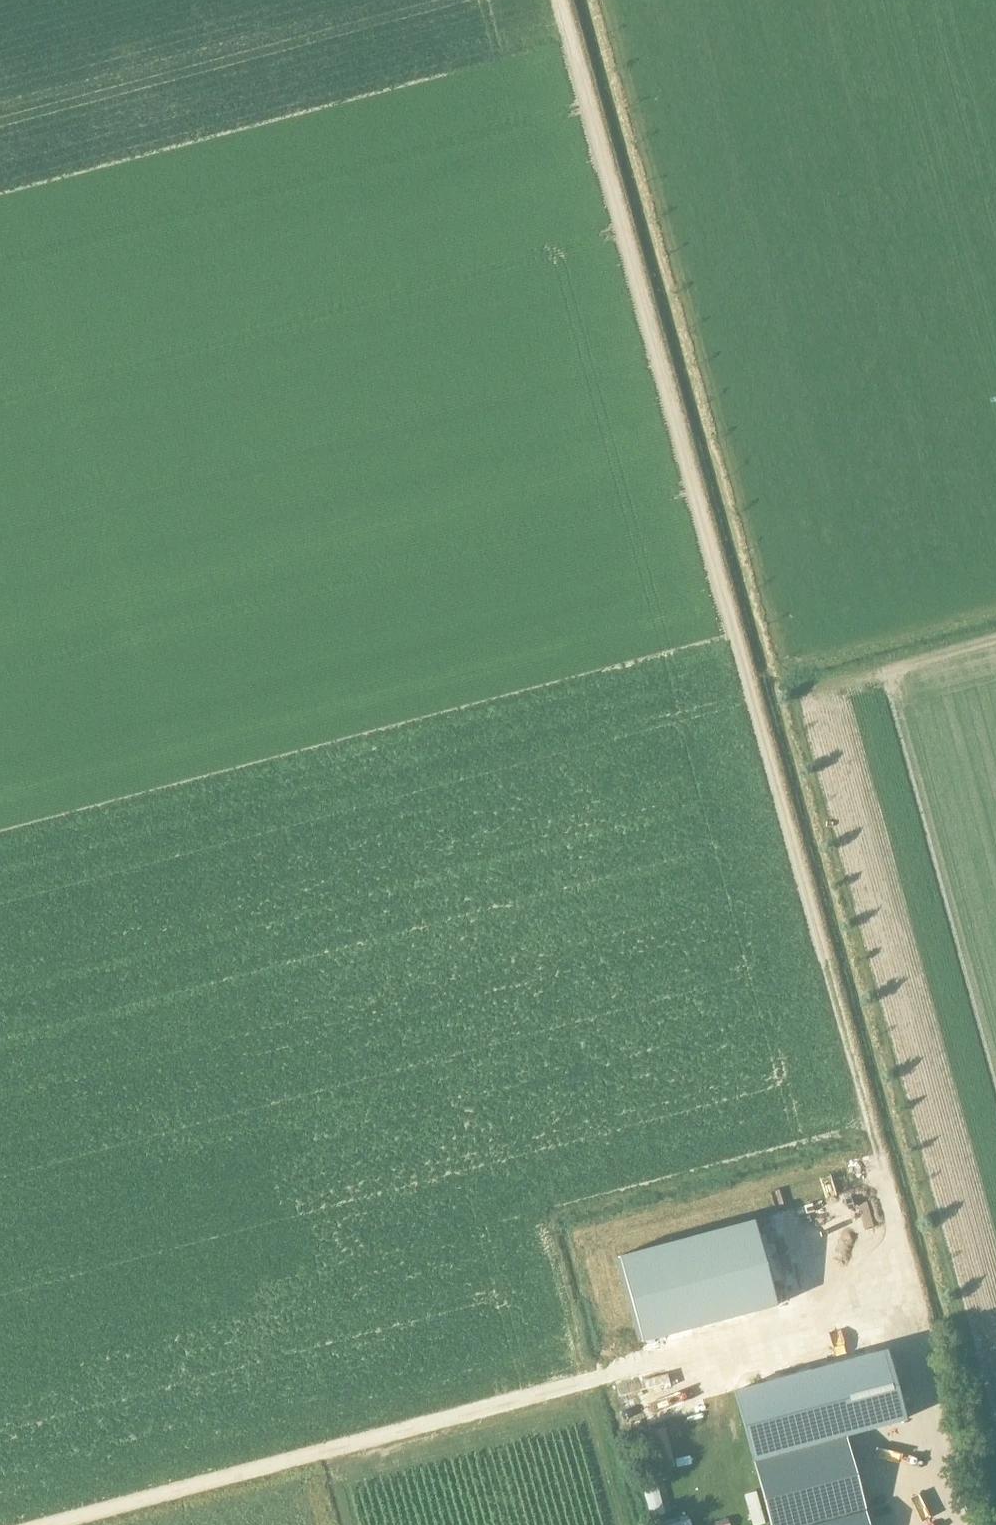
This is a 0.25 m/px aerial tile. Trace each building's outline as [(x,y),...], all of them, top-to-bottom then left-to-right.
[(776,1305),(753,1220),(618,1257),(641,1341),(776,1305)] [(887,1349),(737,1388),(755,1457),(845,1434),(905,1418),(887,1349)] [(845,1434),(755,1457),(772,1524),(869,1524),(845,1434)]
